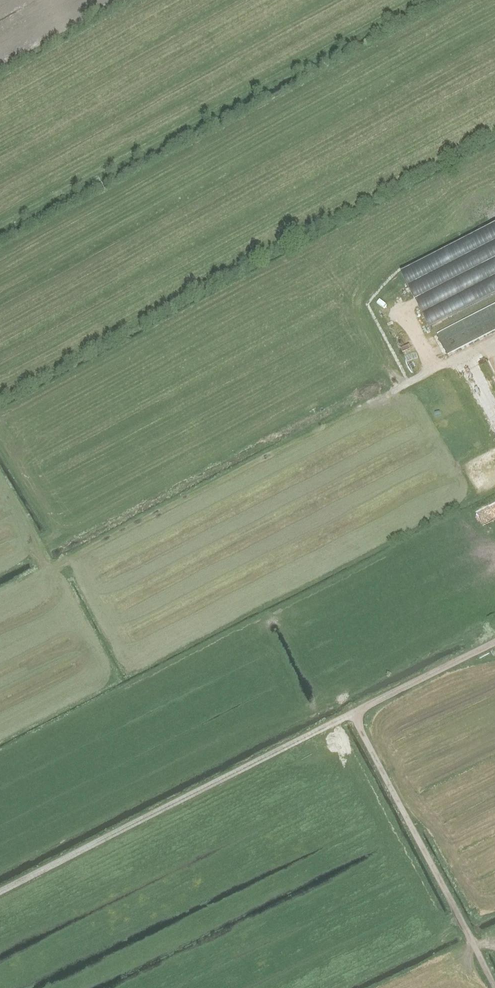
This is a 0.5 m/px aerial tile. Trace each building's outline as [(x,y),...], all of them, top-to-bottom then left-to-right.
[(402,273),(430,329),(494,295),(494,225),(402,273)] [(484,512),(492,522),(494,520),(494,504),(484,512)]
